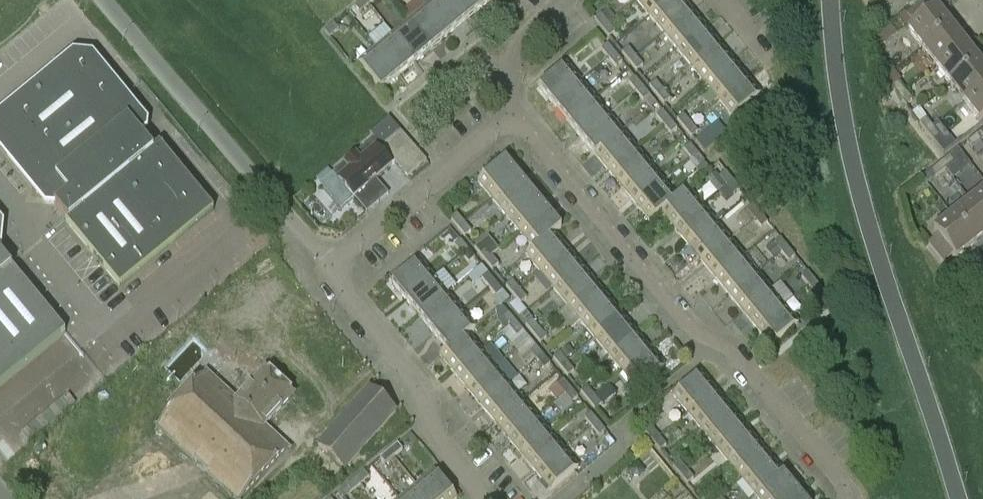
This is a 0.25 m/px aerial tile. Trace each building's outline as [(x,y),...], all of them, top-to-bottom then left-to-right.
[(355,7),(360,13),(369,6),(364,0),(363,0),(355,7)] [(465,21),(448,0),(435,0),(426,8),(449,35),(465,21)] [(482,8),(476,0),(448,0),(465,21),(482,8)] [(636,1),(650,17),(671,0),(637,0),(636,1)] [(691,11),(682,0),(671,0),(650,17),(664,34),(691,11)] [(908,30),(922,49),(951,26),(937,8),(934,10),(926,1),(907,16),(914,26),(908,30)] [(432,49),(449,35),(426,8),(409,21),(432,49)] [(705,28),(691,11),(664,34),(677,51),(705,28)] [(595,20),(602,29),(608,24),(601,15),(595,20)] [(409,21),(392,35),(415,63),(432,49),(409,21)] [(339,30),(334,24),(325,31),(330,38),(339,30)] [(615,33),(608,24),(602,29),(609,38),(615,33)] [(951,26),(922,49),(936,67),(965,44),(951,26)] [(691,67),(719,45),(705,28),(677,51),(691,67)] [(398,76),(415,63),(392,35),(376,49),(398,76)] [(979,62),(965,44),(936,67),(950,85),(979,62)] [(601,50),(609,59),(615,54),(608,45),(601,50)] [(732,61),(719,45),(691,67),(705,84),(732,61)] [(398,76),(376,49),(358,63),(381,91),(398,76)] [(622,54),(629,63),(635,57),(628,49),(622,54)] [(622,63),(615,54),(609,59),(616,68),(622,63)] [(643,66),(635,57),(629,63),(637,72),(643,66)] [(117,95),(89,61),(75,59),(0,121),(0,142),(34,184),(36,184),(36,194),(48,195),(55,204),(54,205),(67,221),(65,222),(120,289),(214,211),(159,144),(153,150),(126,118),(128,107),(117,95)] [(746,78),(732,61),(705,84),(719,100),(746,78)] [(950,85),(964,103),(982,88),(982,67),(979,62),(950,85)] [(894,70),(890,65),(883,64),(877,69),(885,78),(894,70)] [(553,105),(580,82),(566,65),(539,87),(553,105)] [(642,87),(635,78),(629,84),(636,92),(642,87)] [(760,95),(746,78),(719,100),(733,118),(760,95)] [(580,82),(553,105),(567,121),(594,99),(580,82)] [(649,87),(656,96),(663,91),(655,82),(649,87)] [(891,87),(899,97),(905,92),(898,82),(891,87)] [(650,96),(642,87),(636,92),(643,101),(650,96)] [(964,103),(979,122),(982,119),(982,88),(964,103)] [(670,100),(663,91),(656,96),(664,105),(670,100)] [(905,92),(899,97),(906,106),(912,101),(905,92)] [(594,99),(567,121),(580,138),(608,115),(594,99)] [(656,117),(664,126),(670,121),(663,112),(656,117)] [(608,115),(580,138),(594,155),(622,132),(608,115)] [(677,121),(684,129),(690,124),(683,115),(677,121)] [(920,123),(927,132),(933,127),(926,118),(920,123)] [(374,139),(332,174),(353,199),(391,166),(394,163),(409,177),(426,162),(389,119),(371,135),(374,139)] [(677,129),(670,121),(664,126),(671,135),(677,129)] [(697,133),(690,124),(684,129),(691,138),(697,133)] [(940,137),(933,127),(927,132),(934,142),(940,137)] [(622,132),(594,155),(608,172),(636,149),(622,132)] [(707,133),(697,142),(705,152),(715,144),(716,143),(707,133)] [(981,142),(976,135),(967,143),(972,149),(981,142)] [(977,156),(982,151),(982,144),(981,142),(972,149),(977,156)] [(697,154),(690,145),(684,150),(691,159),(697,154)] [(636,149),(608,172),(622,188),(649,166),(636,149)] [(705,163),(697,154),(691,159),(698,168),(705,163)] [(950,156),(940,164),(945,170),(954,163),(950,156)] [(478,182),(492,200),(519,177),(505,160),(478,182)] [(945,170),(940,164),(931,171),(936,177),(945,170)] [(649,166),(622,188),(635,205),(663,182),(649,166)] [(719,178),(726,186),(733,181),(725,172),(719,178)] [(705,182),(716,195),(718,193),(726,186),(719,178),(716,173),(705,182)] [(533,194),(519,177),(492,200),(506,217),(533,194)] [(740,190),(733,181),(726,186),(734,195),(740,190)] [(677,199),(676,198),(663,182),(635,205),(650,222),(661,213),(660,212),(677,199)] [(660,212),(661,213),(674,230),(702,207),(688,189),(676,198),(677,199),(660,212)] [(982,218),(982,191),(970,201),(982,218)] [(506,217),(520,233),(547,211),(533,194),(506,217)] [(975,245),(982,239),(982,218),(970,201),(952,216),(975,245)] [(747,211),(754,220),(760,215),(753,206),(747,211)] [(702,207),(674,230),(688,246),(716,224),(713,220),(702,207)] [(561,228),(547,211),(520,233),(533,250),(534,250),(554,234),(561,228)] [(716,224),(725,216),(722,213),(713,220),(716,224)] [(451,220),(458,228),(464,223),(457,214),(451,220)] [(767,224),(760,215),(754,220),(761,229),(767,224)] [(956,260),(975,245),(952,216),(933,230),(938,237),(929,244),(944,264),(954,256),(956,260)] [(471,232),(464,223),(458,228),(465,237),(471,232)] [(729,240),(716,224),(688,246),(702,263),(729,240)] [(526,256),(541,274),(568,251),(554,234),(534,250),(533,250),(526,256)] [(488,237),(475,249),(485,262),(492,256),(499,250),(488,237)] [(788,248),(780,239),(774,244),(781,253),(788,248)] [(729,240),(702,263),(715,280),(743,257),(729,240)] [(468,250),(460,241),(454,246),(461,255),(468,250)] [(774,244),(767,250),(774,259),(781,253),(774,244)] [(795,257),(788,248),(781,253),(789,262),(795,257)] [(475,258),(468,250),(461,255),(469,264),(475,258)] [(582,268),(568,251),(541,274),(554,291),(582,268)] [(0,254),(0,387),(65,333),(0,254)] [(499,265),(492,256),(485,262),(493,270),(499,265)] [(757,274),(743,257),(715,280),(729,296),(757,274)] [(406,301),(433,278),(422,264),(419,260),(391,283),(406,301)] [(554,291),(568,307),(596,284),(582,268),(554,291)] [(802,278),(809,286),(815,281),(808,273),(802,278)] [(482,279),(489,288),(495,283),(488,274),(482,279)] [(757,274),(729,296),(743,313),(771,290),(757,274)] [(433,278),(406,301),(420,317),(447,295),(433,278)] [(815,281),(809,286),(816,295),(822,290),(815,281)] [(506,287),(513,296),(520,290),(512,282),(506,287)] [(495,283),(489,288),(496,297),(502,292),(495,283)] [(609,301),(596,284),(568,307),(582,324),(609,301)] [(527,299),(520,290),(513,296),(521,304),(527,299)] [(784,307),(771,290),(743,313),(757,330),(784,307)] [(460,311),(447,295),(420,317),(433,333),(460,311)] [(582,324),(595,340),(623,318),(609,301),(582,324)] [(784,307),(757,330),(771,347),(799,324),(784,307)] [(460,311),(433,333),(447,350),(447,351),(467,334),(468,335),(475,329),(460,311)] [(259,314),(235,334),(258,362),(283,342),(259,314)] [(515,323),(508,314),(502,319),(509,328),(515,323)] [(637,334),(623,318),(595,340),(609,357),(637,334)] [(526,326),(533,335),(539,330),(532,321),(526,326)] [(523,331),(515,323),(509,328),(516,336),(523,331)] [(547,339),(539,330),(533,335),(540,344),(547,339)] [(235,334),(216,349),(252,392),(270,377),(258,362),(235,334)] [(439,356),(454,374),(481,351),(468,335),(467,334),(447,351),(447,350),(439,356)] [(609,357),(623,374),(650,351),(637,334),(609,357)] [(283,342),(258,362),(270,377),(278,386),(302,366),(283,342)] [(543,356),(533,344),(527,349),(537,361),(543,356)] [(566,361),(574,354),(568,348),(561,354),(566,361)] [(216,349),(198,364),(233,408),(252,392),(216,349)] [(481,351),(454,374),(468,391),(495,368),(481,351)] [(665,368),(650,351),(623,374),(637,391),(665,368)] [(553,360),(561,368),(567,363),(560,354),(553,360)] [(550,365),(543,356),(537,361),(544,370),(550,365)] [(574,372),(567,363),(561,368),(568,377),(574,372)] [(198,364),(179,380),(215,423),(233,408),(198,364)] [(302,366),(278,386),(301,414),(325,394),(302,366)] [(509,384),(495,368),(468,391),(481,407),(509,384)] [(687,414),(715,391),(700,373),(673,396),(687,414)] [(270,377),(252,392),(282,429),(301,414),(278,386),(270,377)] [(179,380),(161,395),(196,438),(215,423),(179,380)] [(571,390),(563,381),(557,386),(564,395),(571,390)] [(523,401),(509,384),(481,407),(495,424),(523,401)] [(581,393),(588,402),(594,397),(587,388),(581,393)] [(396,413),(394,412),(369,389),(318,446),(344,470),(396,413)] [(578,398),(571,390),(564,395),(572,403),(578,398)] [(715,391),(687,414),(701,430),(728,407),(715,391)] [(252,392),(233,408),(264,445),(282,429),(252,392)] [(161,395),(142,410),(178,453),(196,438),(161,395)] [(602,405),(594,397),(588,402),(596,410),(602,405)] [(495,424),(509,441),(536,418),(523,401),(495,424)] [(742,424),(728,407),(701,430),(715,447),(742,424)] [(233,408),(215,423),(245,460),(264,445),(233,408)] [(142,410),(123,425),(159,469),(178,453),(142,410)] [(592,428),(598,423),(591,414),(585,419),(592,428)] [(509,441),(523,457),(550,435),(536,418),(509,441)] [(215,423),(196,438),(227,475),(245,460),(215,423)] [(605,432),(598,423),(592,428),(599,437),(605,432)] [(742,424),(715,447),(728,464),(756,441),(742,424)] [(123,425),(105,441),(140,484),(159,469),(123,425)] [(645,433),(653,442),(659,437),(652,428),(645,433)] [(523,457),(536,474),(564,451),(550,435),(523,457)] [(666,446),(659,437),(653,442),(660,451),(666,446)] [(196,438),(178,453),(208,490),(227,475),(196,438)] [(86,456),(109,484),(122,498),(140,484),(105,441),(86,456)] [(770,458),(756,441),(728,464),(742,480),(770,458)] [(389,452),(394,458),(403,451),(398,445),(389,452)] [(564,451),(536,474),(551,491),(578,469),(564,451)] [(385,465),(394,458),(389,452),(380,459),(385,465)] [(159,469),(184,498),(198,498),(208,490),(178,453),(159,469)] [(62,476),(80,498),(91,498),(109,484),(86,456),(62,476)] [(783,474),(770,458),(742,480),(756,497),(783,474)] [(673,467),(680,476),(686,470),(679,462),(673,467)] [(627,472),(632,477),(640,477),(645,473),(636,463),(627,472)] [(140,484),(153,498),(184,498),(159,469),(140,484)] [(694,479),(686,470),(680,476),(687,484),(694,479)] [(355,479),(360,486),(369,478),(364,472),(355,479)] [(427,498),(456,498),(434,472),(417,486),(427,498)] [(756,497),(757,498),(788,498),(797,491),(783,474),(756,497)] [(351,493),(360,486),(355,479),(346,487),(351,493)] [(91,498),(122,498),(109,484),(91,498)] [(122,498),(153,498),(140,484),(122,498)] [(417,486),(402,498),(427,498),(417,486)]
